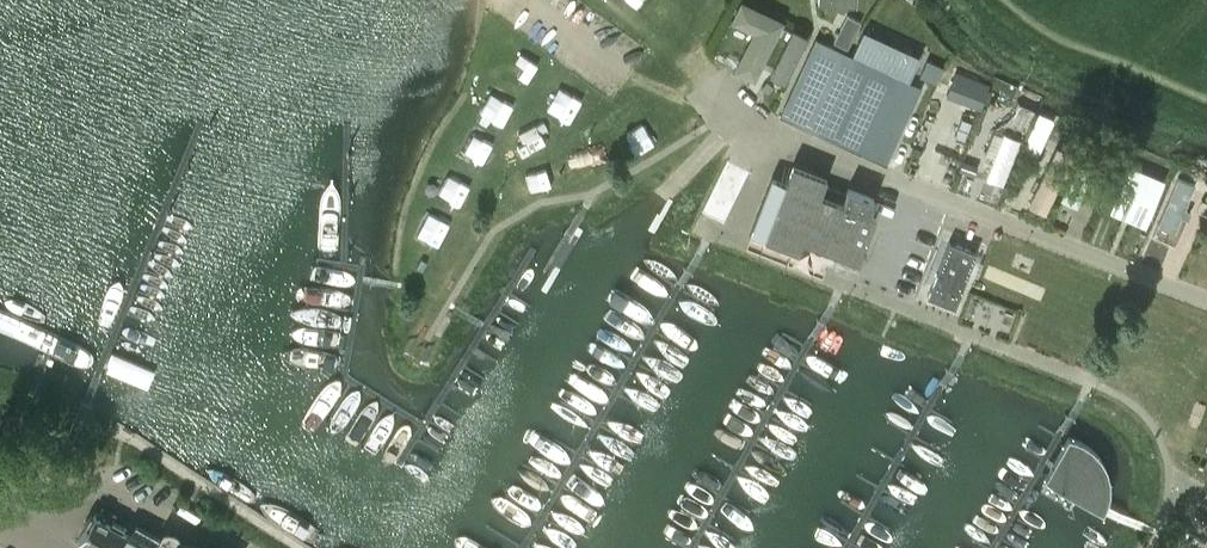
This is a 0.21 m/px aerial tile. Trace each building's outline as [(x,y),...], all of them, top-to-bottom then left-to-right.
[(747,0),(740,0),(717,48),(737,58),(731,71),(762,86),(768,71),(787,80),(811,31),(747,0)] [(835,40),(850,47),(862,18),(847,12),(835,40)] [(816,38),(780,116),(860,152),(886,164),(921,87),(816,38)] [(956,68),(947,93),(978,105),(987,79),(956,68)] [(483,113),(506,124),(518,99),(494,89),(483,113)] [(993,128),(987,150),(994,152),(988,176),(1007,182),(1020,135),(993,128)] [(480,156),(490,139),(476,131),(466,147),(480,156)] [(1047,211),(1067,169),(1050,160),(1029,202),(1047,211)] [(535,191),(561,185),(556,163),(530,169),(535,191)] [(772,176),(750,233),(764,238),(797,251),(802,239),(824,247),(851,258),(858,260),(875,215),(868,212),(873,198),(848,188),(845,195),(843,194),(822,187),(826,177),(820,174),(793,164),(786,182),(785,181),(772,176)] [(1089,171),(1071,166),(1064,198),(1081,203),(1089,171)] [(458,202),(469,182),(448,171),(437,191),(458,202)] [(416,235),(434,250),(450,230),(432,215),(416,235)] [(949,238),(929,294),(957,304),(977,249),(949,238)] [(1081,442),(1067,440),(1037,490),(1071,510),(1076,501),(1102,514),(1103,512),(1106,505),(1108,495),(1109,484),(1108,477),(1105,467),(1100,459),(1094,451),(1081,442)] [(123,529),(95,513),(77,540),(92,547),(112,547),(123,529)] [(112,547),(152,547),(153,546),(159,535),(134,522),(129,532),(123,529),(112,547)] [(176,539),(171,547),(192,547),(176,539)]
